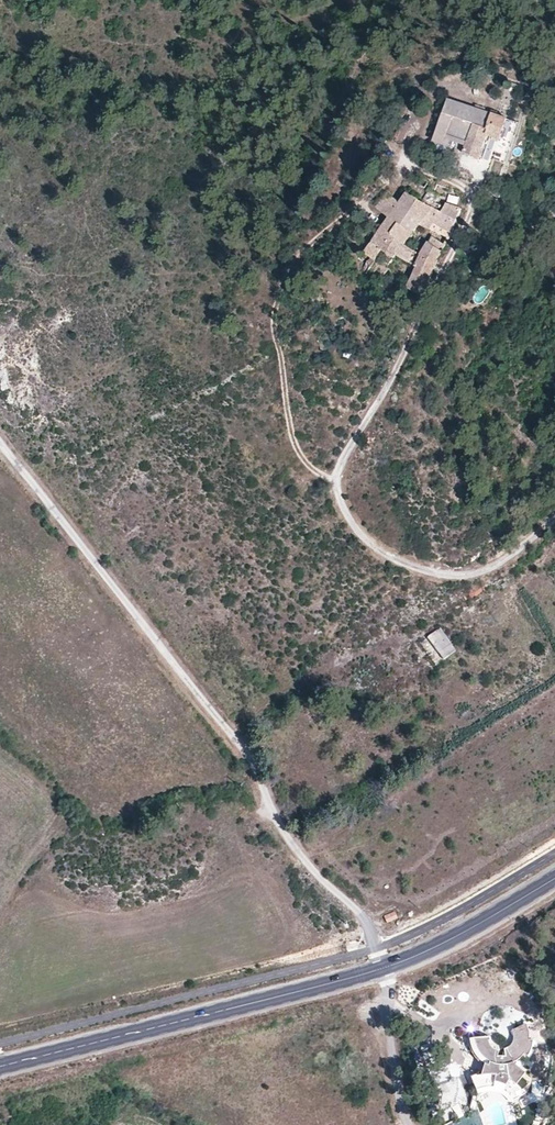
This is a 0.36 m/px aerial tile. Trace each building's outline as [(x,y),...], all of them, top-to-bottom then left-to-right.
[(503,144),(511,121),(452,100),(437,142),(451,147),(453,142),(470,148),(467,156),(482,162),(490,139),(503,144)] [(365,256),(375,263),(382,251),(404,217),(420,225),(432,208),(405,194),(398,203),(386,195),(376,209),(387,218),(365,256)] [(434,224),(452,234),(457,221),(461,208),(446,203),(441,213),(432,208),(420,225),(430,231),(434,224)] [(404,217),(382,251),(395,259),(396,258),(408,264),(414,254),(405,247),(420,225),(404,217)] [(406,290),(424,300),(424,299),(446,246),(431,239),(418,265),(410,282),(406,290)] [(440,629),(426,639),(439,662),(455,652),(440,629)] [(433,665),(439,662),(426,639),(419,643),(433,665)] [(387,924),(399,919),(395,911),(384,916),(387,924)] [(527,1030),(524,1025),(512,1031),(513,1032),(514,1035),(514,1039),(513,1042),(512,1044),(511,1047),(509,1048),(507,1050),(504,1051),(504,1055),(497,1056),(497,1051),(494,1050),(491,1047),(489,1045),(487,1043),(487,1041),(489,1041),(489,1037),(472,1040),(473,1044),(475,1049),(477,1052),(479,1055),(482,1058),(484,1059),(487,1061),(489,1062),(484,1075),(480,1076),(480,1075),(476,1076),(475,1075),(472,1077),(479,1089),(482,1088),(486,1088),(492,1088),(498,1089),(502,1091),(505,1093),(509,1095),(511,1098),(513,1100),(526,1094),(522,1089),(528,1083),(521,1077),(524,1073),(513,1063),(515,1061),(518,1059),(521,1056),(523,1053),(528,1055),(531,1051),(532,1046),(532,1042),(532,1041),(528,1040),(528,1035),(527,1030)]
